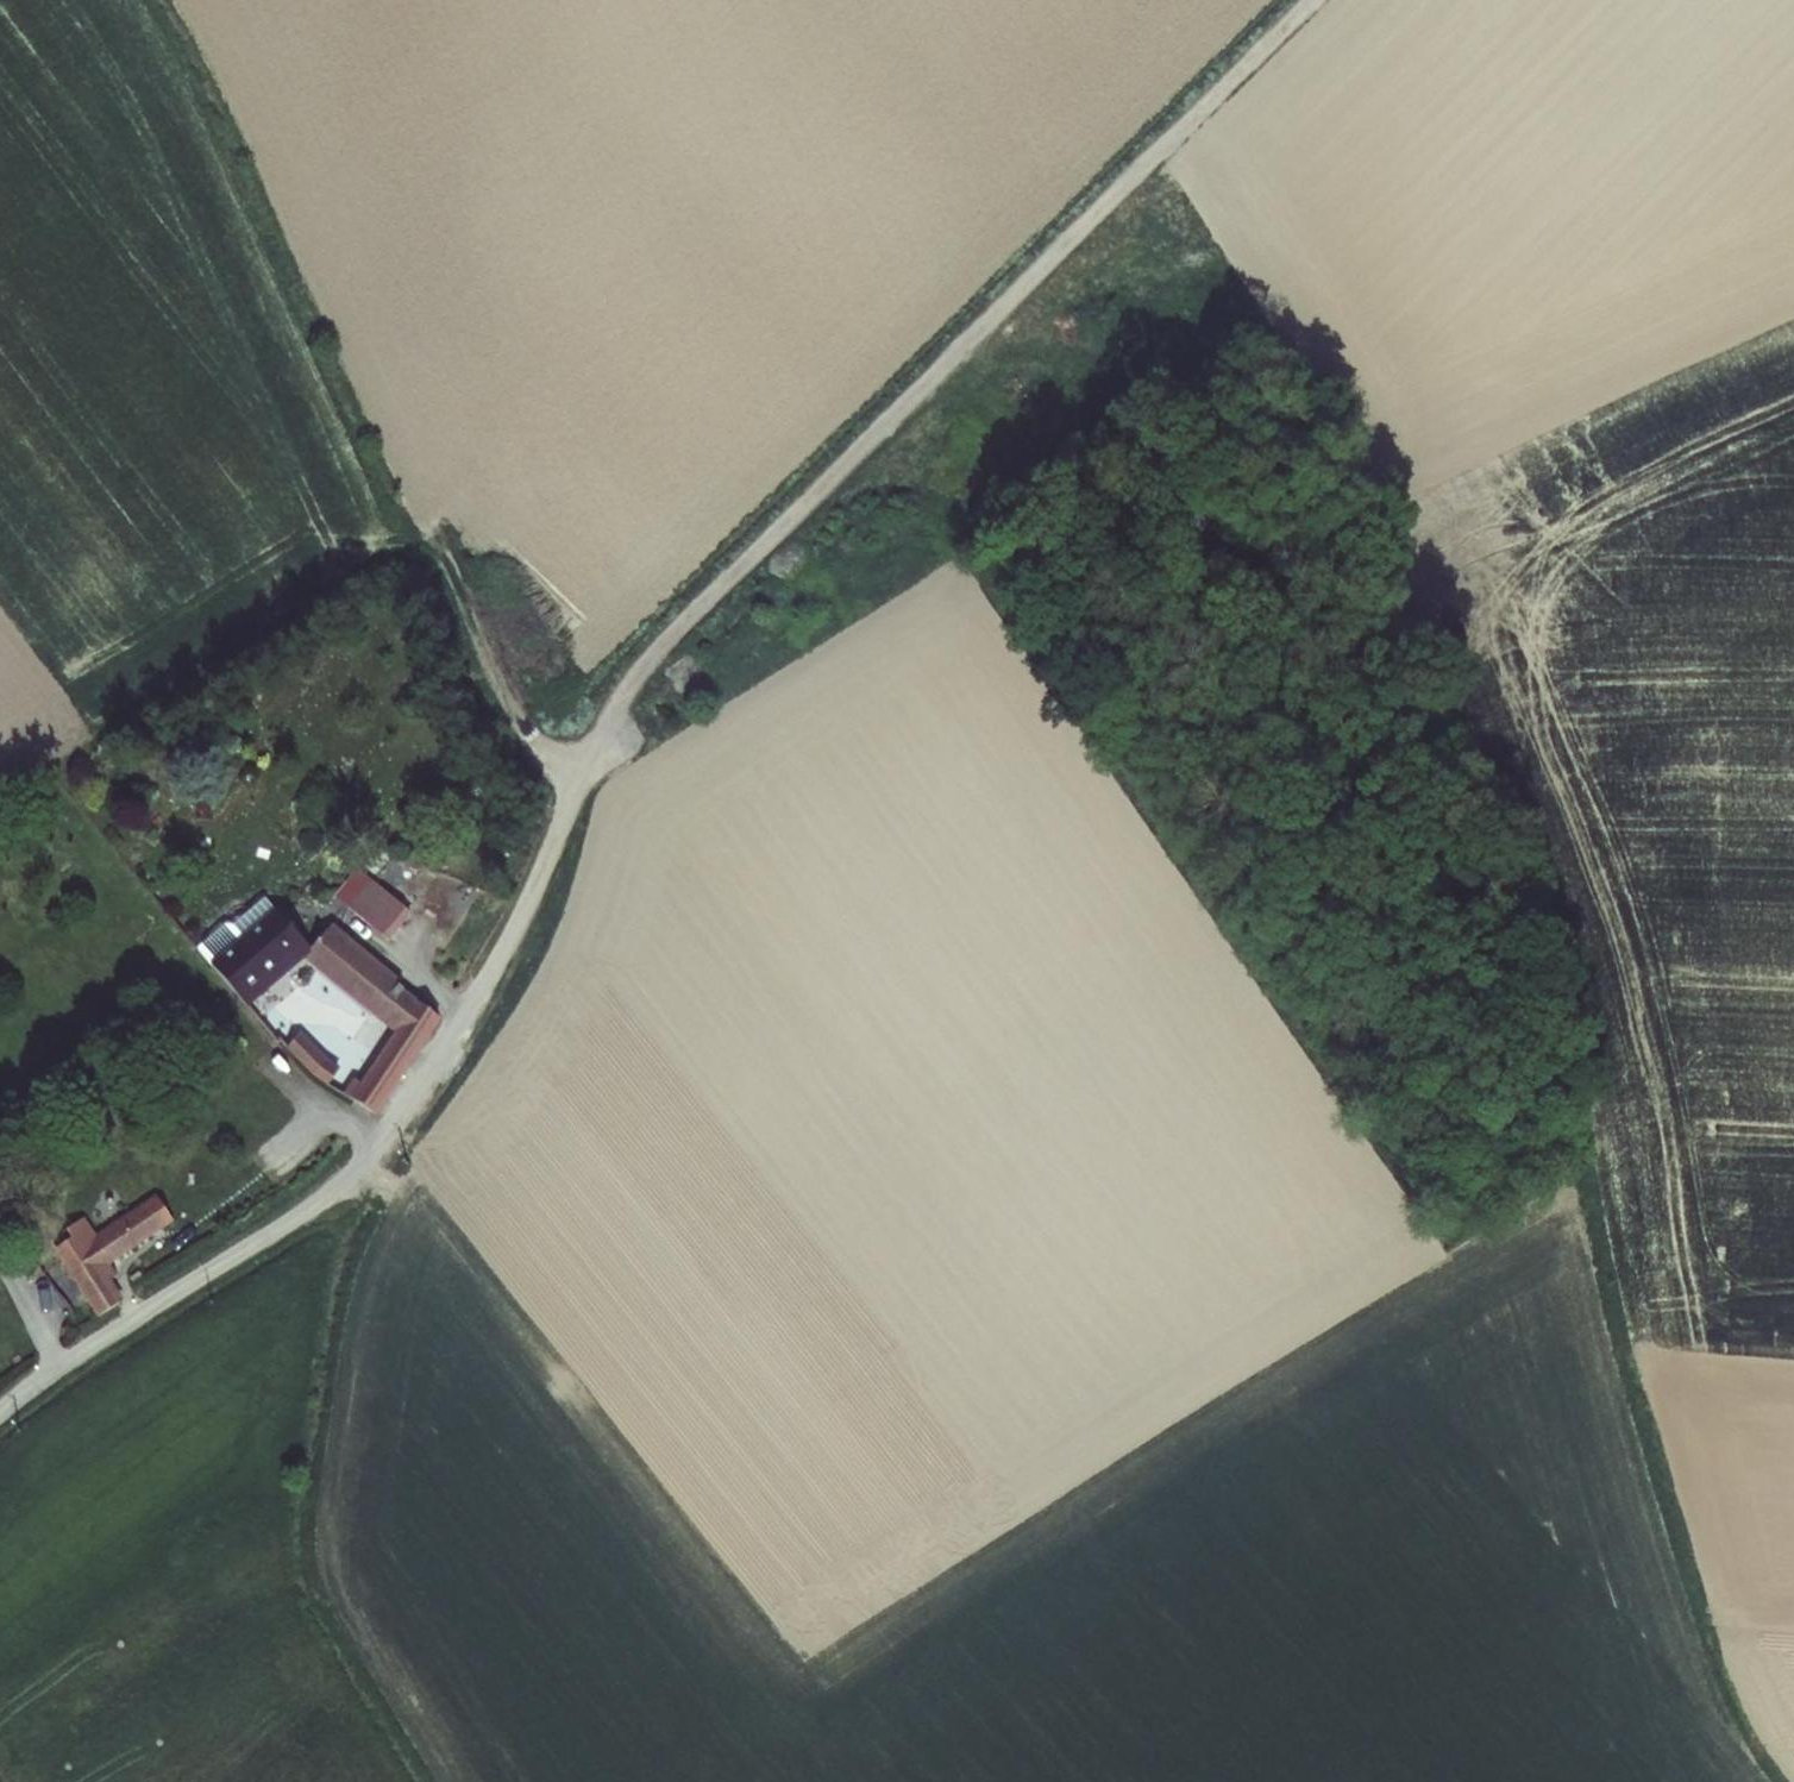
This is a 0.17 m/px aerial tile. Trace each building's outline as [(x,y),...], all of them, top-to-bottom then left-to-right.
[(398,829),(387,818),(349,859),(360,869),(355,875),(392,909),(416,884),(379,849),(398,829)] [(406,957),(338,893),(316,917),(399,1003),(369,1051),(332,1028),(273,954),(312,914),(273,876),(244,906),(215,936),(278,1007),(283,1003),(328,1056),(381,1081),(450,984),(406,957)] [(215,936),(244,906),(232,894),(200,920),(215,936)] [(103,1173),(111,1184),(123,1175),(113,1165),(103,1173)] [(53,1228),(100,1294),(122,1280),(114,1266),(124,1260),(114,1245),(167,1207),(148,1179),(80,1225),(73,1214),(53,1228)]
